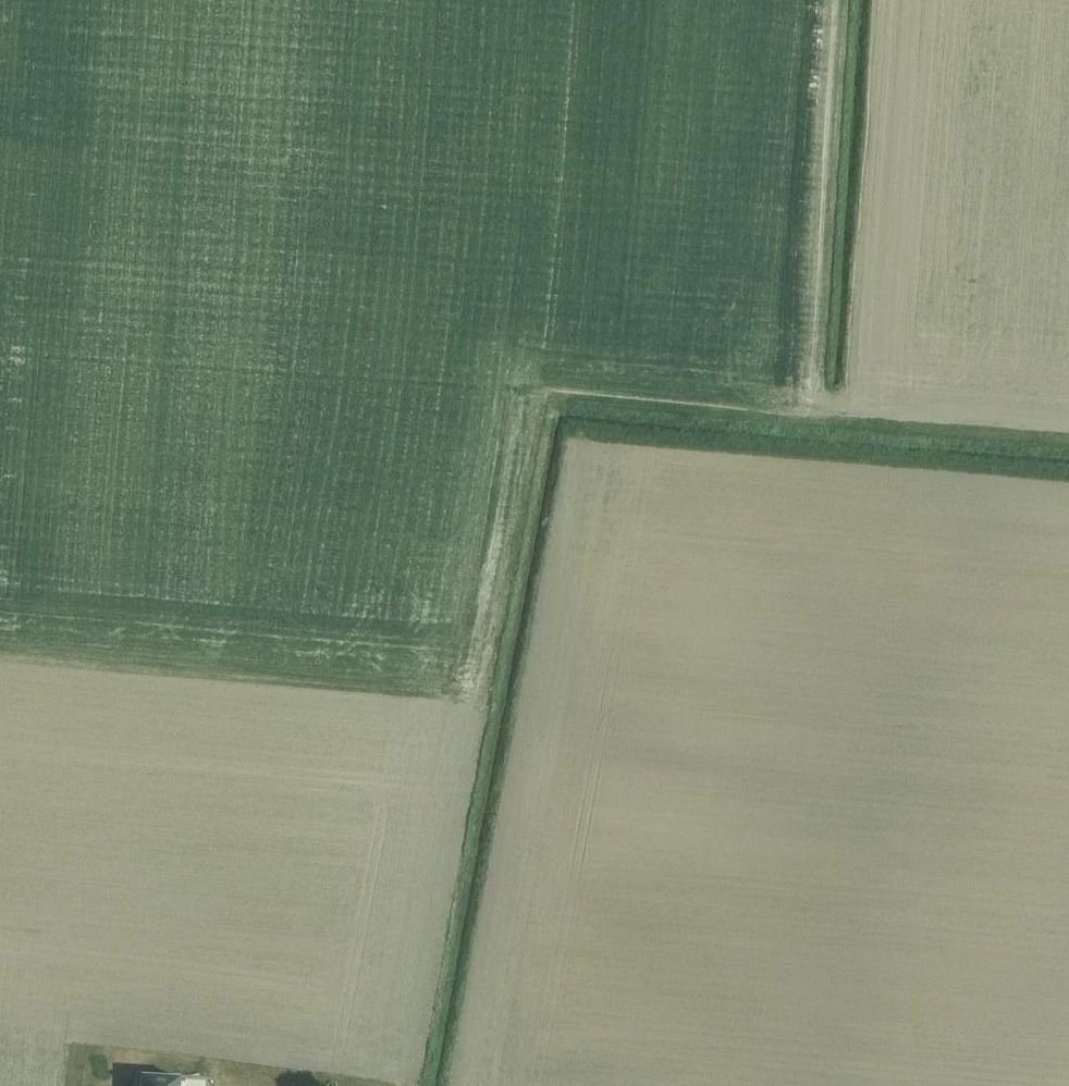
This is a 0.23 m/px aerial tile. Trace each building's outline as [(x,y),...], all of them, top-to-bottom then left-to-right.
[(179,1081),(180,1079),(177,1079),(143,1077),(143,1076),(140,1076),(140,1077),(140,1079),(141,1079),(140,1085),(179,1085),(179,1081)]
